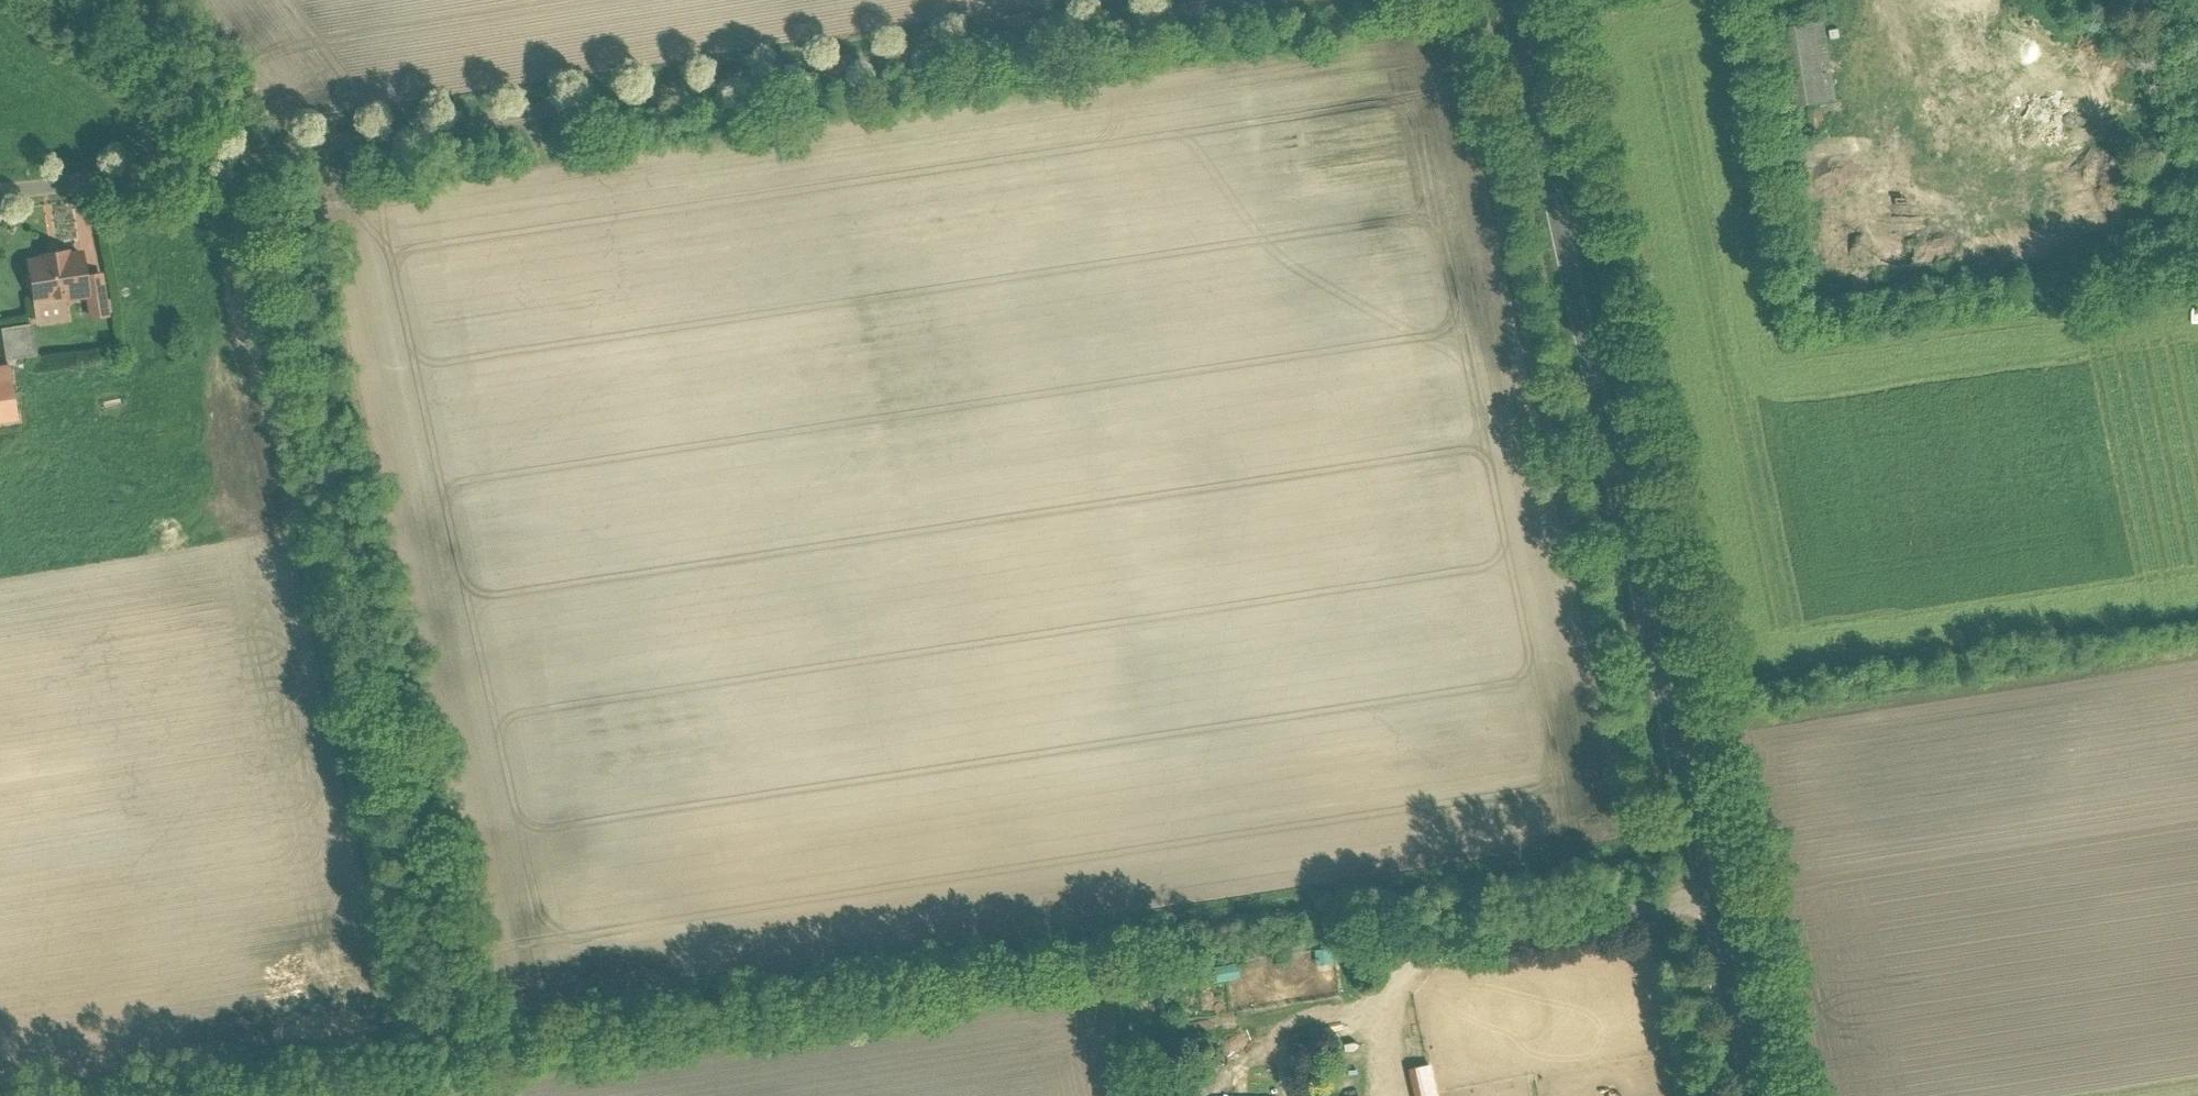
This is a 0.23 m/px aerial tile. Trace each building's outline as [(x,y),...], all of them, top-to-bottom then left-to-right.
[(1783,26),(1793,98),(1844,91),(1834,19),(1783,26)] [(1933,36),(1945,124),(1884,133),(1889,169),(1969,158),(1965,128),(2043,117),(2048,149),(2084,144),(2074,73),(2010,82),(2002,26),(1933,36)] [(18,418),(11,369),(38,365),(33,330),(64,326),(60,299),(104,293),(98,255),(49,263),(54,299),(34,302),(35,315),(7,319),(13,358),(0,360),(0,420),(18,418)] [(1341,947),(1254,962),(1261,1004),(1348,989),(1341,947)]
